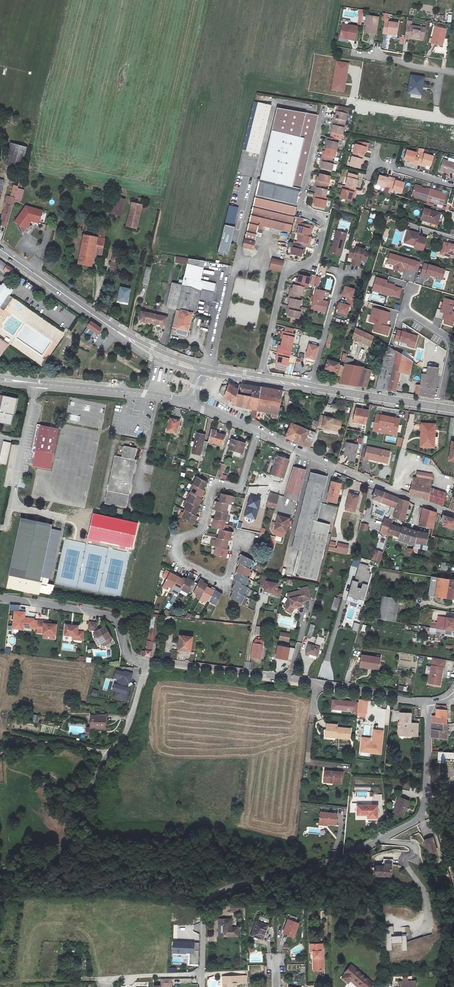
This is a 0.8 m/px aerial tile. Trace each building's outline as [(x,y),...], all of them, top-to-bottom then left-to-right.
[(379,19),(368,17),(366,34),(377,36),(379,19)] [(398,24),(389,23),(389,25),(385,24),(383,34),(388,35),(388,33),(396,35),(398,24)] [(407,37),(415,38),(415,36),(422,37),(423,27),(411,25),(411,28),(407,27),(405,38),(407,38),(407,37)] [(344,26),(342,38),(349,39),(349,42),(356,43),(358,28),(344,26)] [(442,38),(444,39),(446,30),(436,27),(432,44),(440,46),(442,38)] [(349,64),(336,61),(331,89),(344,92),(349,64)] [(419,86),(422,86),(423,78),(410,76),(408,92),(418,94),(419,86)] [(255,117),(251,130),(246,151),(260,154),(272,105),(259,102),(255,117)] [(293,187),(301,189),(318,118),(276,109),(271,132),(260,180),(293,187)] [(333,133),(343,135),(348,114),(337,112),(336,119),(334,119),(333,125),(334,125),(333,133)] [(327,148),(338,150),(340,143),(338,143),(339,140),(329,137),(327,148)] [(358,154),(363,156),(366,148),(368,149),(369,144),(362,142),(360,147),(356,146),(354,153),(358,154)] [(12,143),(8,155),(25,160),(29,148),(12,143)] [(327,148),(325,158),(334,160),(335,157),(336,158),(338,150),(327,148)] [(417,165),(419,158),(415,156),(416,153),(407,150),(405,159),(413,161),(413,164),(417,165)] [(419,158),(417,165),(421,166),(422,164),(430,166),(433,156),(421,152),(419,158)] [(363,156),(358,154),(357,159),(353,158),(351,166),(360,168),(362,160),(364,161),(365,157),(363,156)] [(25,160),(8,155),(5,165),(23,170),(25,160)] [(334,160),(325,158),(322,168),(333,171),(335,164),(333,163),(334,160)] [(443,159),(440,171),(446,173),(447,171),(453,173),(453,169),(453,163),(443,159)] [(321,173),(318,183),(327,186),(328,183),(330,183),(332,176),(321,173)] [(345,186),(355,188),(357,180),(355,179),(356,176),(347,173),(346,177),(347,178),(345,186)] [(11,197),(15,198),(19,183),(21,175),(17,174),(11,197)] [(380,176),(377,185),(385,187),(388,178),(380,176)] [(405,183),(400,181),(396,180),(397,178),(393,177),(391,183),(395,185),(393,190),(402,192),(405,183)] [(293,187),(260,180),(246,240),(255,242),(258,231),(258,228),(261,229),(264,230),(265,226),(291,232),(295,217),(301,189),(293,187)] [(316,193),(327,196),(329,189),(327,188),(327,186),(318,183),(316,193)] [(351,201),(352,197),(353,193),(355,194),(356,189),(355,188),(345,186),(343,185),(340,198),(351,201)] [(444,205),(446,196),(434,192),(435,190),(431,189),(427,187),(426,189),(415,185),(412,196),(420,198),(427,200),(440,204),(444,205)] [(434,192),(446,196),(447,192),(443,191),(444,190),(432,186),(431,189),(435,190),(434,192)] [(327,196),(316,193),(315,197),(317,197),(315,204),(326,207),(329,197),(327,196)] [(116,196),(112,209),(111,215),(120,217),(125,199),(116,196)] [(15,198),(11,197),(4,221),(8,223),(15,198)] [(144,206),(144,204),(132,201),(126,227),(138,229),(140,221),(143,222),(145,216),(142,215),(142,213),(146,214),(147,207),(144,206)] [(227,205),(219,254),(229,256),(238,207),(227,205)] [(38,224),(41,211),(25,207),(14,223),(25,230),(28,225),(26,223),(28,221),(38,224)] [(437,225),(439,219),(437,219),(438,213),(425,209),(421,220),(437,225)] [(298,234),(308,236),(309,229),(311,229),(312,226),(300,223),(297,233),(298,234)] [(98,238),(104,240),(106,230),(86,226),(84,236),(98,238)] [(416,233),(408,230),(407,235),(409,239),(408,243),(415,246),(414,248),(423,251),(427,239),(418,236),(419,235),(415,234),(416,233)] [(348,235),(337,232),(333,248),(332,247),(330,255),(342,258),(348,235)] [(308,236),(298,234),(297,241),(299,242),(298,244),(306,246),(307,247),(310,236),(308,236)] [(92,267),(95,254),(98,238),(84,236),(78,264),(92,267)] [(98,238),(95,254),(106,256),(110,241),(104,240),(98,238)] [(255,242),(246,240),(244,247),(253,250),(255,242)] [(444,242),(441,252),(446,253),(445,256),(453,258),(453,257),(453,245),(444,242)] [(306,246),(298,244),(294,243),(291,253),(302,256),(304,249),(305,250),(306,246)] [(351,245),(348,257),(354,258),(352,264),(361,266),(362,261),(367,262),(370,251),(366,250),(367,248),(357,245),(356,247),(351,245)] [(419,262),(390,254),(387,263),(395,266),(394,269),(403,272),(404,269),(414,272),(414,271),(417,272),(419,262)] [(176,263),(188,264),(189,258),(177,256),(176,263)] [(110,274),(115,276),(119,258),(113,257),(110,274)] [(10,274),(4,270),(7,266),(0,260),(0,272),(8,277),(10,274)] [(283,266),(271,263),(270,268),(282,271),(283,266)] [(445,269),(424,263),(421,275),(429,277),(430,275),(442,279),(445,269)] [(4,270),(10,274),(13,270),(7,266),(4,270)] [(148,284),(152,267),(146,266),(142,282),(148,284)] [(296,281),(296,285),(305,287),(308,288),(310,277),(300,275),(298,282),(296,281)] [(310,284),(318,286),(320,277),(315,276),(315,278),(312,277),(310,284)] [(182,286),(177,310),(173,327),(177,328),(177,332),(178,334),(186,336),(188,335),(188,334),(190,334),(191,330),(188,329),(196,298),(211,302),(215,284),(185,277),(182,286)] [(387,280),(376,277),(372,291),(392,296),(400,298),(402,288),(395,286),(396,285),(387,282),(387,280)] [(167,308),(177,310),(182,286),(173,284),(167,308)] [(303,295),(305,287),(296,285),(294,284),(291,295),(300,297),(301,294),(303,295)] [(0,308),(3,309),(6,304),(8,305),(13,297),(9,295),(11,293),(0,285),(0,308)] [(345,285),(343,290),(342,295),(352,298),(355,288),(345,285)] [(326,312),(328,302),(323,301),(324,299),(326,290),(316,287),(311,309),(326,312)] [(127,303),(130,290),(121,288),(118,301),(127,303)] [(291,295),(289,305),(300,307),(301,301),(299,300),(300,297),(291,295)] [(444,298),(440,312),(444,314),(442,319),(445,320),(444,324),(453,327),(453,322),(453,312),(453,311),(453,308),(453,301),(444,298)] [(350,304),(340,301),(339,307),(337,312),(347,315),(350,304)] [(300,307),(289,305),(288,308),(290,309),(288,316),(299,319),(301,308),(300,307)] [(391,313),(372,307),(368,322),(374,324),(371,332),(388,337),(391,327),(387,326),(391,313)] [(165,327),(167,318),(143,312),(141,321),(165,327)] [(97,334),(98,334),(101,329),(91,322),(90,323),(87,327),(97,334)] [(279,352),(288,355),(289,351),(291,351),(296,329),(286,326),(285,331),(283,330),(282,334),(284,334),(279,352)] [(370,346),(373,336),(355,328),(352,338),(370,346)] [(418,336),(397,330),(394,341),(408,345),(407,347),(415,349),(418,336)] [(334,333),(329,332),(325,346),(330,348),(334,333)] [(306,357),(315,360),(318,347),(321,337),(312,335),(306,357)] [(393,349),(382,342),(380,341),(378,349),(386,351),(377,389),(388,391),(396,351),(393,349)] [(410,375),(413,362),(406,358),(396,351),(388,391),(396,392),(400,372),(410,375)] [(288,355),(279,352),(277,352),(277,356),(279,356),(277,363),(287,366),(290,355),(288,355)] [(359,386),(364,369),(364,368),(352,366),(353,360),(346,359),(345,363),(344,367),(341,376),(339,383),(359,386)] [(336,372),(338,365),(338,363),(328,360),(326,368),(336,372)] [(422,375),(421,385),(420,396),(433,398),(438,368),(436,368),(437,364),(429,363),(427,376),(422,375)] [(344,367),(338,365),(336,372),(335,374),(341,376),(344,367)] [(374,372),(364,369),(359,386),(367,387),(370,376),(373,376),(374,372)] [(242,390),(241,392),(252,394),(251,397),(259,398),(261,388),(240,384),(238,389),(242,390)] [(237,394),(238,389),(237,389),(229,385),(224,398),(232,403),(235,405),(252,409),(251,417),(255,419),(257,410),(259,398),(251,397),(252,394),(241,392),(239,394),(237,394)] [(282,391),(261,388),(259,398),(257,410),(267,412),(271,413),(271,417),(277,418),(282,391)] [(11,426),(14,415),(15,415),(18,399),(3,396),(1,403),(0,408),(0,423),(11,426)] [(366,425),(369,411),(356,408),(353,422),(366,425)] [(383,415),(380,415),(376,414),(372,432),(397,436),(401,419),(396,418),(394,417),(394,415),(383,413),(383,415)] [(317,427),(329,431),(329,429),(339,432),(341,422),(320,416),(317,427)] [(179,420),(170,418),(167,431),(176,434),(179,420)] [(291,423),(289,429),(297,432),(294,441),(309,447),(315,433),(309,431),(291,423)] [(421,424),(421,435),(424,435),(423,447),(434,447),(435,424),(421,424)] [(51,470),(59,429),(38,425),(32,452),(35,453),(32,466),(51,470)] [(310,428),(309,431),(315,433),(315,434),(317,427),(311,425),(310,428)] [(208,441),(208,442),(212,443),(213,442),(223,445),(226,436),(215,433),(216,430),(211,429),(208,441)] [(285,437),(294,441),(297,432),(289,429),(285,437)] [(208,442),(208,441),(204,440),(205,435),(197,433),(192,453),(204,456),(208,442)] [(245,444),(231,439),(228,449),(243,453),(245,444)] [(3,442),(0,457),(0,464),(6,466),(11,443),(3,442)] [(343,455),(349,456),(355,457),(357,445),(346,443),(343,455)] [(136,450),(124,447),(121,458),(115,457),(104,504),(127,508),(136,461),(133,460),(136,450)] [(389,452),(366,447),(363,458),(373,461),(373,459),(387,462),(389,452)] [(284,477),(289,460),(277,456),(274,466),(271,474),(284,477)] [(216,476),(221,478),(225,465),(220,463),(216,476)] [(152,474),(154,466),(146,465),(145,473),(152,474)] [(304,479),(306,471),(294,467),(284,498),(299,502),(304,479)] [(310,473),(309,481),(326,484),(327,477),(310,473)] [(182,512),(180,517),(193,524),(195,519),(199,521),(200,517),(198,516),(199,513),(197,512),(200,507),(202,504),(200,503),(202,498),(203,499),(205,495),(202,494),(205,490),(206,490),(207,487),(205,486),(208,481),(198,476),(194,484),(195,485),(191,493),(193,493),(189,501),(190,502),(186,510),(187,511),(186,514),(182,512)] [(421,498),(428,500),(430,488),(431,481),(412,477),(412,485),(409,493),(421,497),(421,498)] [(317,579),(325,543),(313,540),(317,521),(314,520),(315,514),(317,514),(318,510),(316,509),(317,504),(318,499),(322,500),(326,484),(309,481),(296,536),(306,538),(297,575),(317,579)] [(341,484),(331,482),(328,496),(337,499),(341,484)] [(446,494),(430,488),(428,500),(439,505),(440,506),(443,507),(446,494)] [(397,508),(400,499),(375,489),(372,498),(397,508)] [(267,506),(276,508),(279,494),(270,492),(269,496),(267,506)] [(217,500),(228,503),(230,504),(232,496),(221,493),(220,498),(218,497),(217,500)] [(359,496),(349,493),(345,509),(354,512),(359,496)] [(261,499),(250,496),(245,516),(255,519),(261,499)] [(394,518),(403,520),(409,503),(400,499),(397,508),(394,518)] [(227,511),(228,503),(217,500),(215,500),(214,504),(216,504),(215,509),(227,511)] [(419,525),(433,529),(437,513),(423,508),(419,525)] [(227,512),(227,511),(215,509),(214,509),(213,512),(216,513),(215,518),(226,520),(227,512)] [(392,524),(393,521),(385,518),(386,516),(380,514),(379,518),(385,520),(380,533),(388,535),(392,524)] [(446,516),(443,526),(452,529),(453,523),(453,519),(446,516)] [(221,529),(223,529),(226,520),(215,518),(212,517),(211,521),(214,522),(213,527),(221,529)] [(289,520),(279,517),(275,531),(286,534),(289,520)] [(50,524),(19,518),(8,575),(5,588),(38,595),(42,577),(50,578),(58,537),(55,536),(56,530),(49,528),(50,524)] [(393,521),(392,524),(401,527),(405,527),(406,522),(403,521),(403,520),(394,518),(393,521)] [(329,524),(317,521),(313,540),(325,543),(329,524)] [(392,524),(388,535),(409,542),(407,555),(412,557),(413,551),(414,547),(417,531),(405,527),(401,527),(392,524)] [(419,525),(418,531),(428,533),(428,535),(431,535),(433,529),(419,525)] [(221,529),(219,537),(230,540),(231,535),(234,536),(234,532),(223,529),(221,529)] [(418,548),(426,549),(428,535),(428,533),(418,531),(417,531),(414,547),(418,548)] [(428,535),(426,549),(432,551),(434,536),(431,535),(428,535)] [(231,540),(230,540),(219,537),(218,537),(216,546),(217,546),(227,548),(228,543),(230,544),(231,540)] [(329,550),(336,552),(346,555),(349,545),(338,543),(337,549),(329,547),(329,550)] [(228,549),(227,548),(217,546),(215,555),(229,558),(229,554),(227,554),(228,549)] [(380,561),(382,552),(374,550),(372,559),(380,561)] [(239,563),(249,568),(253,560),(241,554),(239,558),(241,559),(239,563)] [(360,559),(354,557),(352,565),(358,567),(360,559)] [(440,562),(439,570),(447,571),(448,564),(440,562)] [(251,569),(249,568),(239,563),(237,566),(239,568),(237,572),(247,577),(251,569)] [(371,573),(369,573),(370,571),(367,570),(368,566),(360,564),(354,581),(353,581),(349,596),(364,600),(368,585),(367,585),(371,573)] [(173,587),(179,577),(180,575),(176,573),(175,575),(171,572),(163,586),(168,588),(169,585),(173,587)] [(249,578),(247,577),(237,572),(235,575),(237,577),(235,581),(247,587),(249,588),(251,583),(247,581),(249,578)] [(267,576),(263,575),(260,587),(265,588),(265,591),(276,593),(275,596),(281,597),(283,589),(277,588),(278,583),(267,581),(267,576)] [(181,591),(182,589),(187,579),(184,577),(183,579),(179,577),(173,587),(181,591)] [(429,595),(435,596),(438,578),(431,577),(429,595)] [(194,591),(198,584),(188,578),(187,579),(182,589),(188,592),(189,590),(193,593),(194,591)] [(194,591),(202,596),(207,586),(208,585),(203,582),(204,580),(201,578),(198,584),(194,591)] [(435,596),(453,599),(453,580),(449,579),(438,578),(435,596)] [(243,595),(247,587),(235,581),(233,585),(235,586),(233,590),(243,595)] [(201,597),(209,601),(216,589),(213,587),(211,589),(207,586),(202,596),(201,597)] [(311,599),(308,587),(301,589),(302,591),(288,594),(289,598),(284,606),(287,608),(291,610),(293,606),(297,605),(298,605),(298,608),(303,607),(301,599),(304,599),(304,601),(311,599)] [(220,591),(216,589),(209,601),(217,606),(223,596),(218,593),(220,591)] [(243,595),(233,590),(232,593),(234,595),(231,599),(241,604),(245,596),(243,595)] [(337,612),(340,599),(334,597),(330,610),(337,612)] [(400,600),(382,597),(378,619),(396,623),(400,600)] [(291,610),(287,608),(286,610),(291,614),(295,609),(298,608),(298,605),(297,605),(293,606),(291,610)] [(23,628),(26,628),(35,629),(35,621),(27,620),(28,613),(18,612),(16,630),(23,630),(23,628)] [(445,630),(445,629),(447,618),(438,616),(436,629),(445,630)] [(445,629),(453,630),(453,619),(447,618),(445,629)] [(45,625),(45,623),(39,622),(38,634),(43,634),(43,635),(56,636),(57,626),(51,625),(45,625)] [(78,638),(77,641),(83,642),(84,633),(78,633),(79,628),(66,626),(65,636),(78,638)] [(315,627),(310,626),(307,637),(312,639),(315,627)] [(105,629),(94,634),(96,638),(101,646),(104,647),(110,644),(111,641),(105,629)] [(150,629),(145,656),(151,657),(154,642),(156,642),(158,630),(150,629)] [(178,651),(191,652),(193,637),(180,636),(178,651)] [(315,645),(309,644),(306,652),(317,655),(320,647),(322,647),(325,638),(318,636),(315,645)] [(264,645),(254,643),(252,656),(261,658),(264,645)] [(290,649),(279,646),(277,657),(288,659),(290,649)] [(379,658),(361,656),(359,668),(378,670),(379,658)] [(446,660),(426,657),(422,683),(440,686),(443,668),(444,668),(446,660)] [(114,678),(118,679),(117,685),(115,684),(113,691),(116,691),(114,697),(125,699),(126,694),(128,687),(126,687),(128,682),(130,682),(132,673),(124,671),(124,672),(116,670),(114,678)] [(358,714),(359,702),(332,699),(331,709),(353,712),(352,713),(358,714)] [(366,716),(368,700),(359,699),(359,700),(359,702),(358,714),(358,715),(366,716)] [(447,710),(437,709),(436,716),(433,716),(432,722),(447,724),(447,710)] [(412,714),(402,714),(402,723),(402,729),(400,729),(400,733),(400,734),(405,734),(406,735),(413,735),(414,734),(419,734),(419,723),(412,724),(412,714)] [(91,715),(90,726),(104,727),(104,716),(91,715)] [(447,724),(432,722),(432,737),(447,739),(447,724)] [(336,735),(335,737),(350,739),(351,729),(336,727),(337,725),(327,724),(326,734),(336,735)] [(361,736),(360,751),(381,753),(383,730),(374,729),(373,738),(361,736)] [(438,753),(438,763),(446,763),(446,761),(453,761),(453,753),(438,753)] [(342,785),(343,774),(325,772),(324,781),(333,782),(333,784),(342,785)] [(410,801),(400,797),(394,812),(403,816),(410,801)] [(378,805),(358,805),(358,814),(368,814),(368,817),(378,817),(378,805)] [(321,811),(320,821),(328,822),(328,823),(337,824),(338,813),(321,811)] [(422,839),(426,852),(433,850),(429,837),(422,839)] [(376,866),(376,880),(394,879),(394,863),(388,863),(388,866),(376,866)] [(216,937),(220,938),(235,939),(235,934),(239,934),(239,929),(236,929),(235,930),(230,930),(230,921),(224,921),(217,920),(216,937)] [(288,922),(283,934),(294,938),(299,925),(288,922)] [(256,925),(252,938),(263,942),(267,929),(256,925)] [(391,937),(391,934),(393,934),(393,927),(385,927),(386,950),(392,950),(392,943),(402,943),(403,951),(407,951),(406,936),(391,937)] [(190,964),(198,965),(199,942),(174,941),(174,953),(191,954),(190,964)] [(313,954),(314,973),(323,973),(322,946),(310,946),(310,954),(313,954)] [(351,986),(353,983),(358,986),(373,986),(352,969),(345,977),(347,978),(343,983),(348,986),(350,986),(351,986)] [(242,977),(226,978),(226,986),(242,986),(242,977)]
